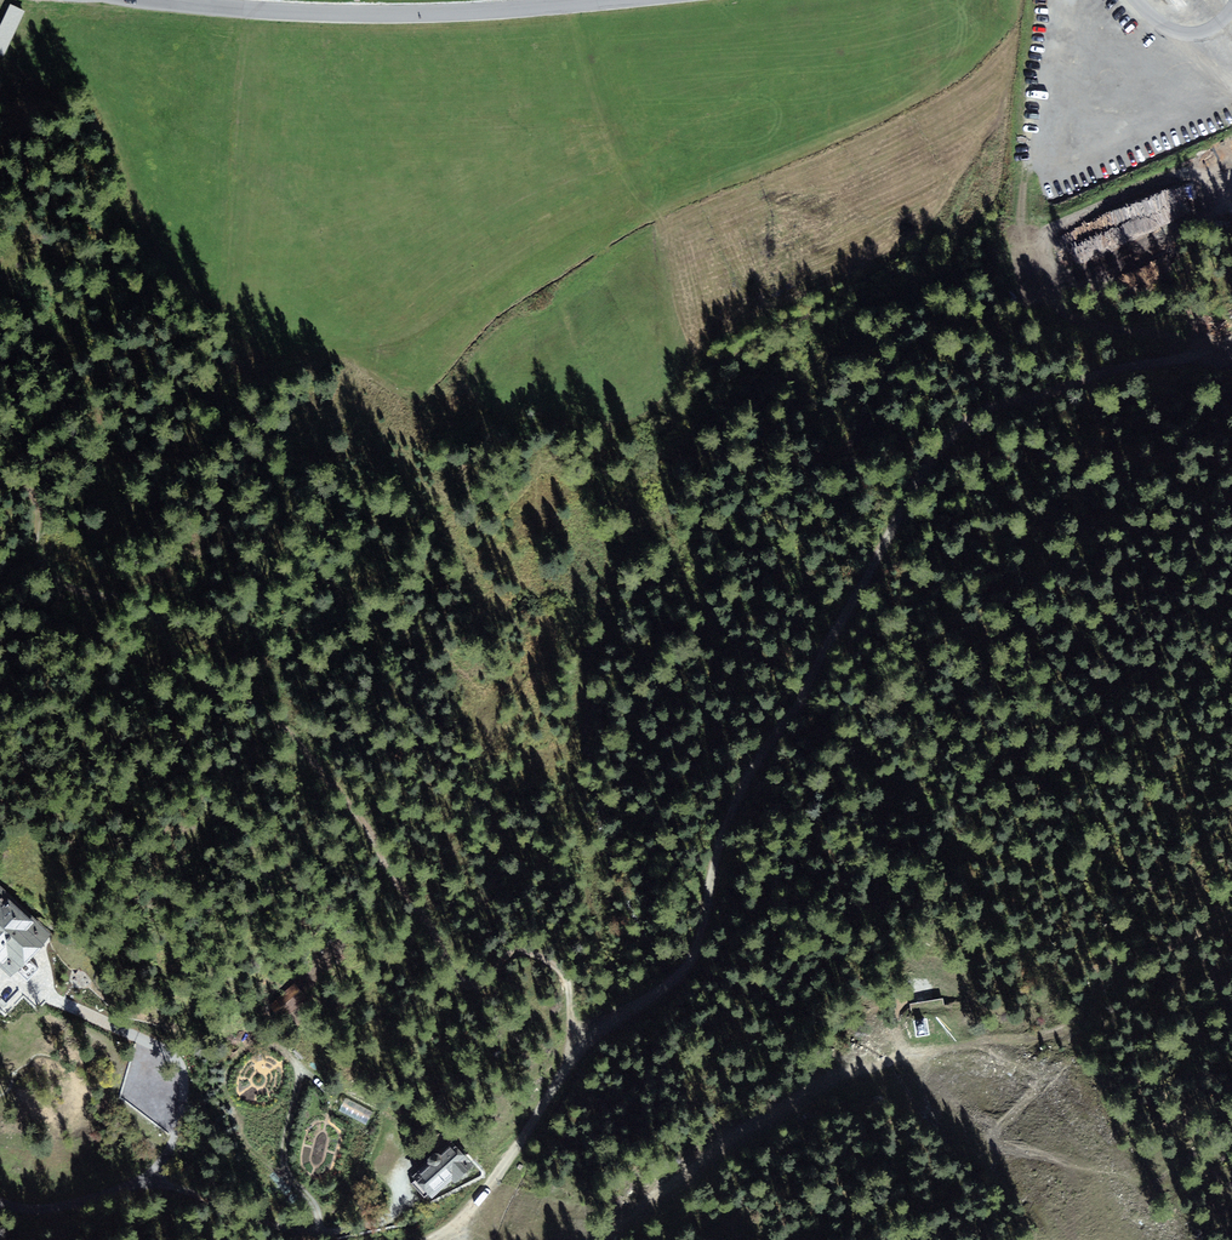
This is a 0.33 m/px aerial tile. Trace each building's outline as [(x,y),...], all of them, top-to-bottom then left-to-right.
[(7,4),(0,16),(0,57),(24,13),(7,4)] [(11,977),(52,934),(36,919),(34,922),(8,897),(10,895),(0,885),(0,966),(11,977)] [(296,984),(295,983),(278,1000),(287,1010),(309,988),(301,979),(296,984)] [(339,1108),(366,1123),(374,1109),(346,1094),(339,1108)] [(451,1139),(412,1176),(432,1197),(452,1180),(454,1183),(474,1164),(451,1139)]
